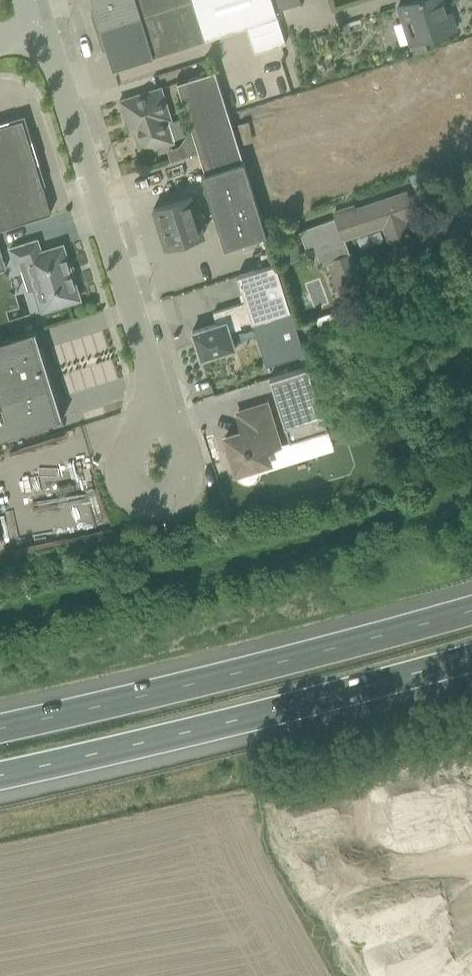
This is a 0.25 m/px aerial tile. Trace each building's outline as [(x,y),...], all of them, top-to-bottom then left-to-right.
[(94,7),(91,12),(101,46),(107,49),(113,68),(205,39),(193,0),(92,0),(94,7)] [(272,0),(193,0),(205,39),(246,26),(255,53),(285,43),(272,0)] [(446,14),(442,0),(415,0),(397,6),(409,45),(410,45),(414,55),(428,50),(424,39),(456,29),(450,12),(446,14)] [(205,173),(243,161),(215,70),(177,82),(205,173)] [(167,121),(171,119),(161,87),(119,100),(130,132),(134,131),(141,152),(173,142),(167,121)] [(51,212),(22,118),(0,125),(0,228),(51,212)] [(224,247),(266,234),(243,161),(205,173),(201,174),(224,247)] [(333,214),(296,228),(301,244),(310,241),(318,263),(326,260),(350,328),(367,322),(358,297),(366,295),(346,239),(380,227),(386,243),(410,236),(405,218),(414,216),(406,193),(354,209),(353,204),(332,211),(333,214)] [(165,246),(203,234),(192,196),(153,208),(165,246)] [(62,246),(41,253),(37,240),(10,248),(14,262),(18,261),(28,292),(34,290),(40,310),(78,298),(62,246)] [(266,366),(304,354),(275,263),(237,275),(246,301),(213,312),(217,323),(226,320),(229,330),(241,327),(240,323),(251,319),(266,366)] [(235,347),(229,330),(226,320),(217,323),(192,331),(200,358),(235,347)] [(36,332),(35,330),(0,341),(0,437),(63,418),(63,416),(57,418),(52,402),(57,400),(41,347),(35,349),(30,333),(36,332)] [(289,441),(328,430),(308,365),(269,377),(289,441)] [(243,431),(225,436),(236,472),(238,477),(239,478),(239,479),(240,479),(240,480),(241,480),(242,481),(243,481),(244,482),(245,482),(246,482),(247,482),(248,482),(249,482),(249,481),(250,481),(251,481),(252,480),(253,480),(253,479),(254,479),(254,478),(255,477),(256,476),(256,475),(256,474),(256,473),(256,472),(257,472),(256,471),(255,466),(269,462),(266,449),(279,445),(268,410),(239,419),(243,431)]
